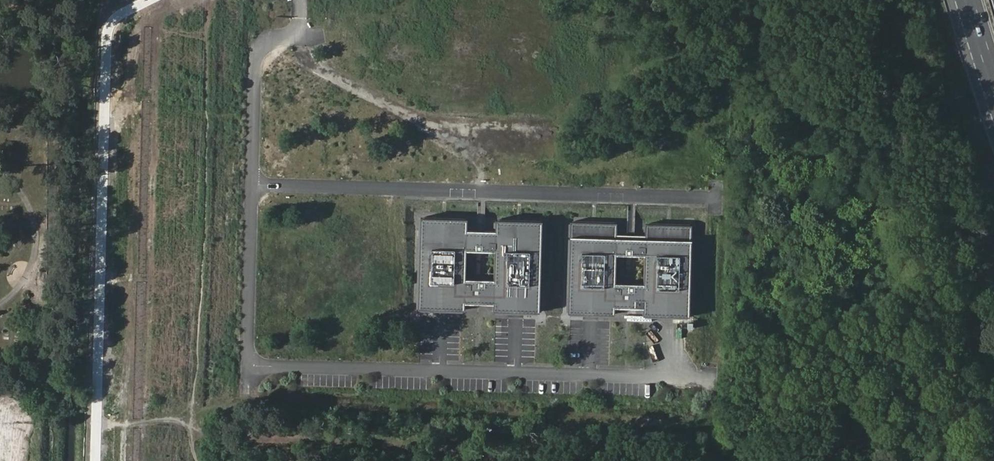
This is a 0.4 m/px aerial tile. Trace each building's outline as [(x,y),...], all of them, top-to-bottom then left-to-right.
[(466,220),(421,218),(418,309),(464,310),(464,295),(482,296),(485,231),(466,231),(466,220)] [(496,232),(485,231),(482,296),(494,296),(493,311),(539,312),(541,222),(496,221),(496,232)] [(616,224),(571,223),(568,313),(614,314),(614,299),(643,300),(643,315),(658,316),(674,316),(689,316),(691,226),(646,225),(645,236),(616,235),(616,224)]
